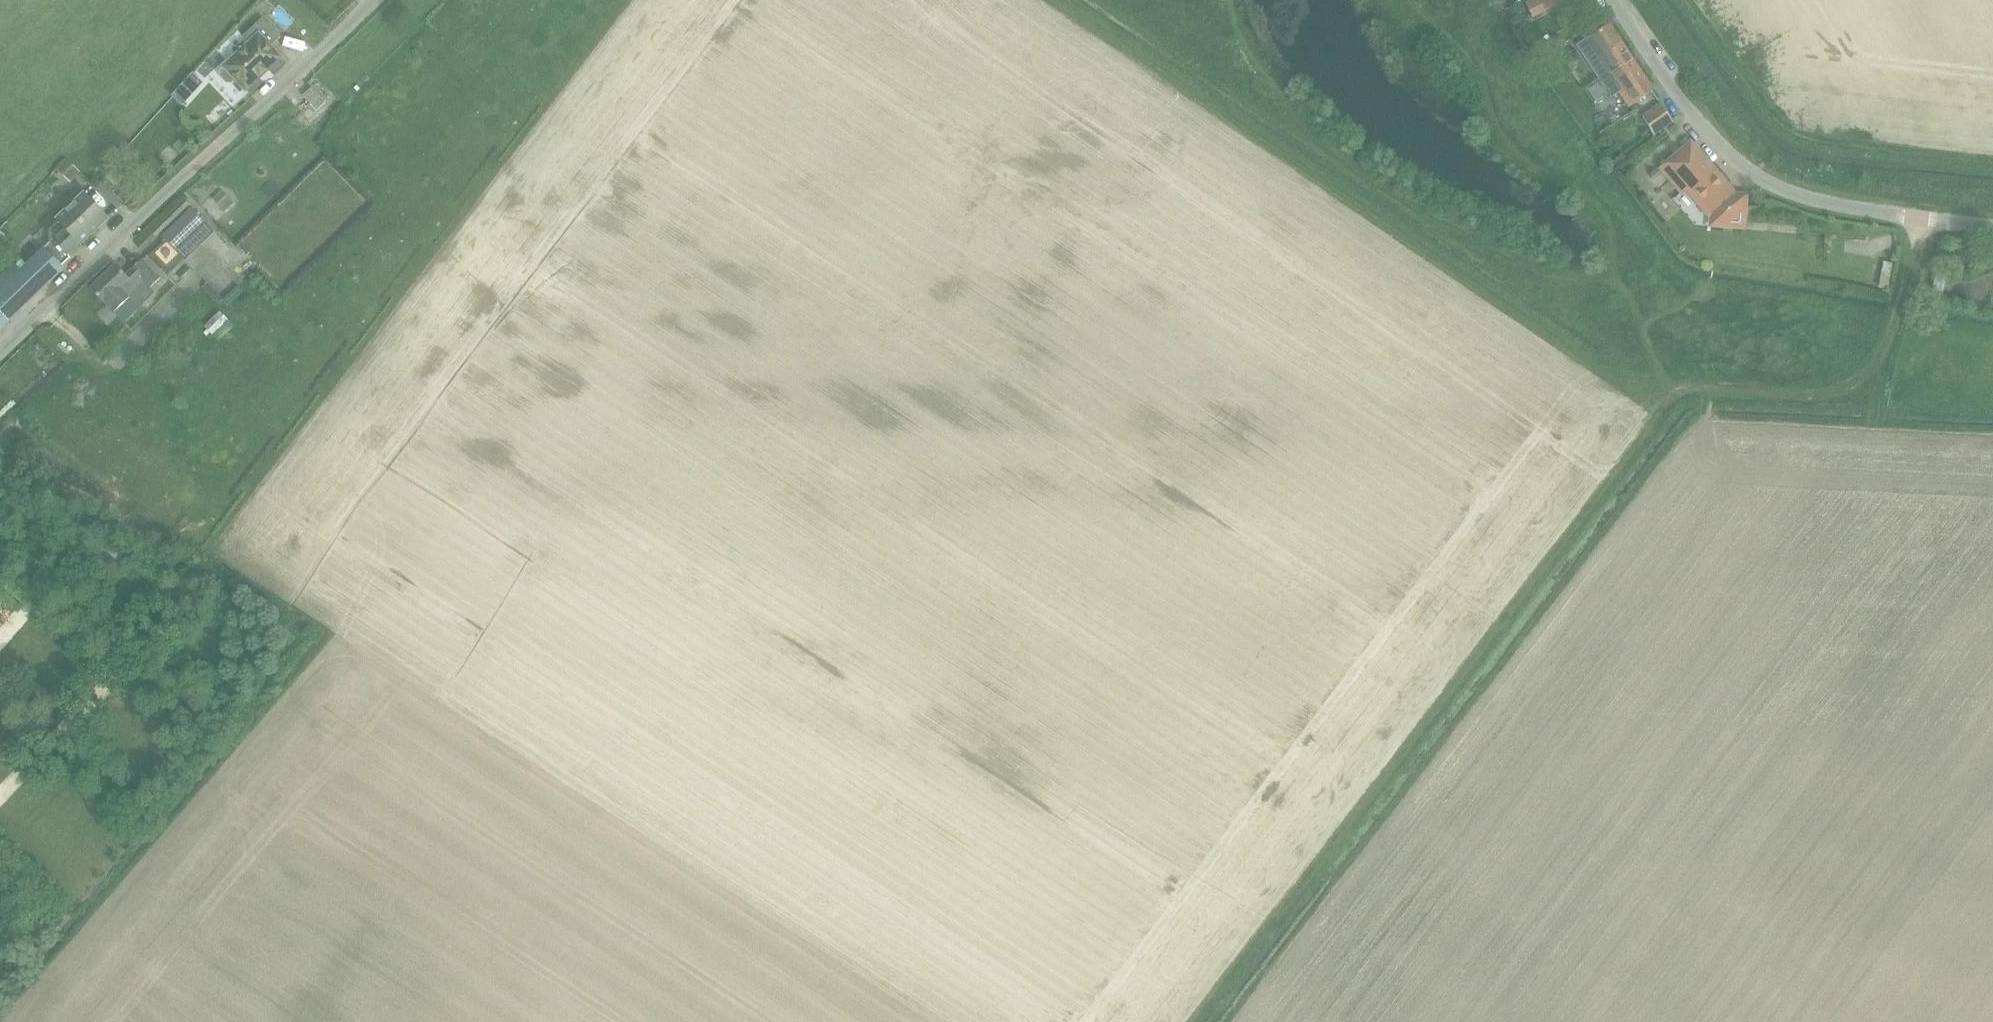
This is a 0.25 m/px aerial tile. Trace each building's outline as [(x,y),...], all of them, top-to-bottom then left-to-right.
[(250,42),(220,70),(221,76),(227,82),(231,83),(236,78),(247,90),(261,77),(259,75),(267,67),(269,69),(282,57),(271,46),(282,36),(265,19),(245,37),(250,42)] [(1591,36),(1590,37),(1577,45),(1607,91),(1610,89),(1613,95),(1623,89),(1632,103),(1652,89),(1608,24),(1591,36)] [(259,75),(261,77),(269,69),(267,67),(259,75)] [(312,88),(304,96),(317,111),(326,103),(312,88)] [(1661,104),(1642,116),(1653,134),(1672,122),(1661,104)] [(1672,159),(1661,169),(1680,192),(1685,187),(1711,217),(1710,224),(1744,227),(1745,206),(1746,195),(1738,195),(1734,194),(1729,194),(1725,189),(1725,184),(1710,166),(1706,169),(1687,146),(1672,159)] [(170,147),(161,156),(171,165),(179,157),(170,147)] [(71,182),(80,172),(66,158),(56,168),(71,182)] [(129,179),(114,192),(125,204),(140,191),(129,179)] [(223,190),(213,200),(225,211),(234,202),(223,190)] [(43,247),(44,248),(62,267),(70,259),(66,254),(79,242),(80,244),(107,217),(85,194),(58,220),(60,222),(50,231),(55,236),(43,247)] [(164,238),(185,260),(193,252),(185,243),(205,223),(193,210),(164,238)] [(0,291),(0,330),(64,268),(62,267),(44,248),(0,291)] [(91,288),(90,289),(105,304),(105,303),(114,313),(128,299),(134,293),(143,302),(153,293),(149,289),(160,278),(156,273),(142,259),(131,270),(133,272),(128,277),(115,264),(91,288)] [(1882,261),(1878,288),(1889,290),(1894,263),(1882,261)] [(184,315),(203,297),(196,289),(176,307),(184,315)]
